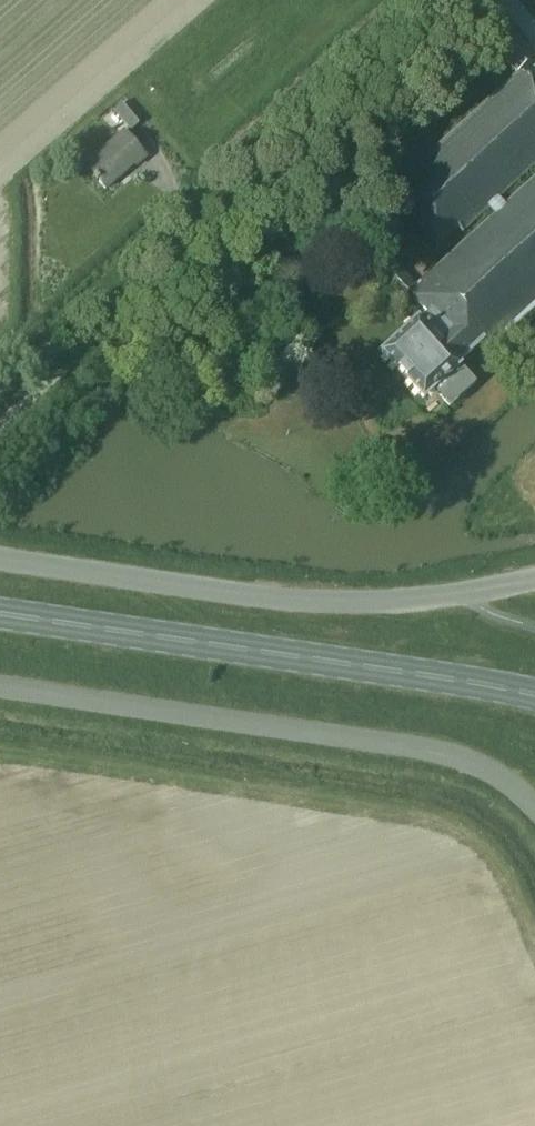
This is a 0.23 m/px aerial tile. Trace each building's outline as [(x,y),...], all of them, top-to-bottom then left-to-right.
[(534,55),(505,26),(487,44),(515,73),(534,55)] [(454,227),(459,233),(488,206),(495,213),(492,216),(414,288),(398,270),(382,284),(399,303),(408,294),(427,315),(419,322),(415,318),(381,350),(423,397),(432,389),(449,408),(476,383),(458,364),(462,361),(459,358),(482,337),(489,346),(534,304),(534,175),(504,203),(499,197),(534,165),(534,83),(521,68),(407,174),(412,180),(391,199),(433,246),(454,227)] [(139,123),(121,103),(112,111),(130,131),(139,123)] [(148,155),(125,128),(85,163),(104,185),(134,160),(137,164),(148,155)]
